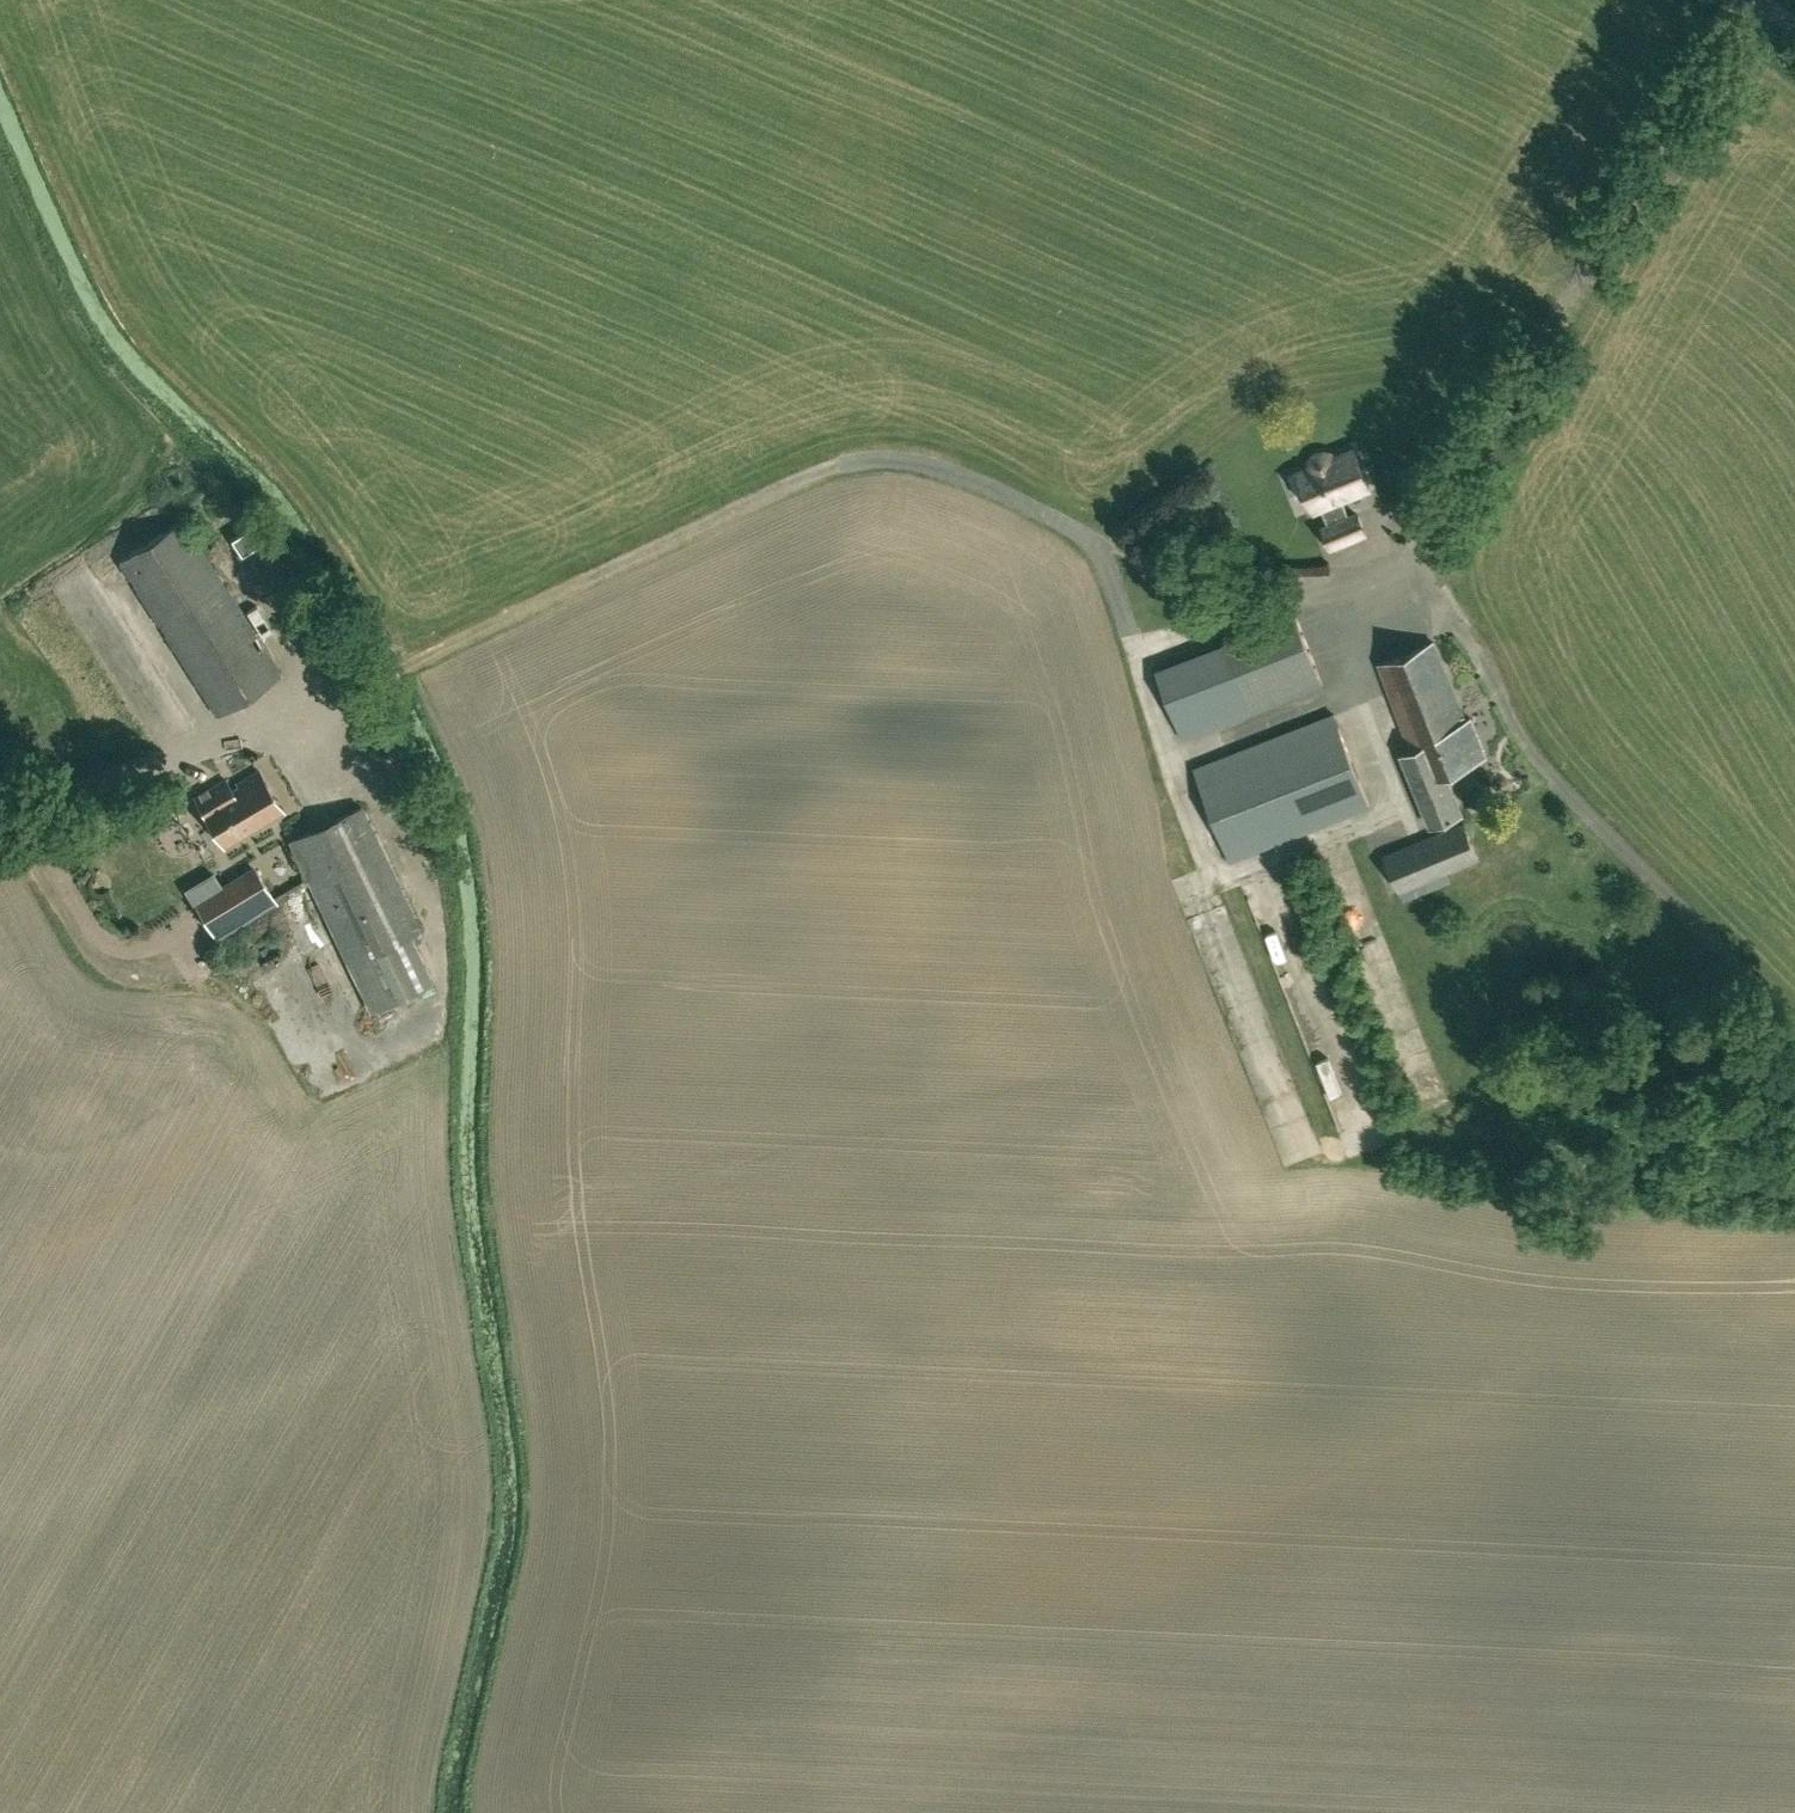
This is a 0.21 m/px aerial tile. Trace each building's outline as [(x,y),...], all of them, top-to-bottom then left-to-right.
[(1313,462),(1311,468),(1300,473),(1316,512),(1323,509),(1330,526),(1325,528),(1333,547),(1366,533),(1358,515),(1350,518),(1343,501),(1370,489),(1354,450),(1335,458),(1330,455),(1324,454),(1319,454),(1315,457),(1313,462)] [(242,553),(265,538),(254,522),(231,537),(242,553)] [(1295,613),(1259,627),(1287,698),(1323,683),(1295,613)] [(1286,698),(1258,628),(1224,641),(1252,711),(1286,698)] [(1224,641),(1155,667),(1183,739),(1252,711),(1224,641)] [(1445,774),(1488,757),(1473,719),(1467,721),(1434,643),(1380,666),(1414,751),(1404,755),(1433,827),(1462,815),(1445,774)] [(1230,858),(1370,804),(1334,713),(1195,767),(1230,858)] [(224,843),(283,809),(259,769),(231,786),(226,777),(195,795),(224,843)] [(1465,824),(1386,856),(1400,892),(1480,859),(1465,824)] [(218,938),(244,922),(278,902),(255,862),(195,898),(218,938)]
